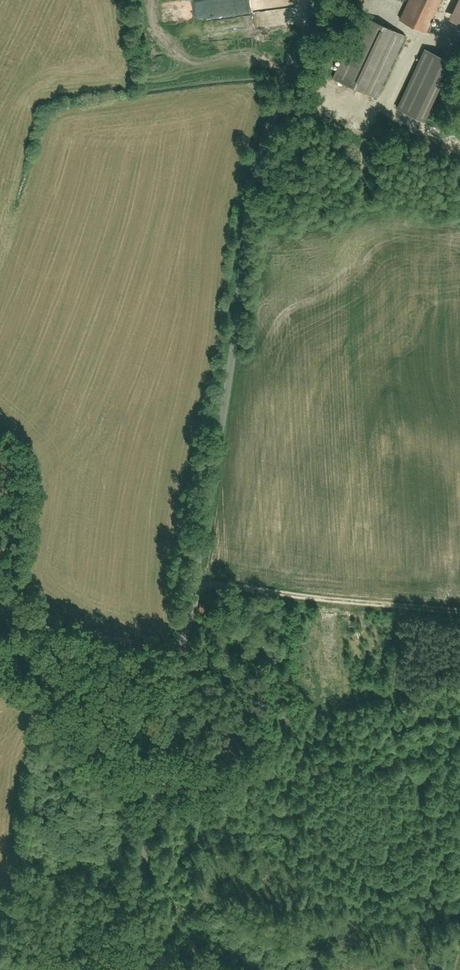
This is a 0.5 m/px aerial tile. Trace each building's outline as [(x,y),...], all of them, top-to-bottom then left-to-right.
[(426,33),(441,0),(407,0),(398,21),(426,33)] [(446,21),(459,27),(459,0),(456,0),(446,21)] [(360,16),(330,79),(371,99),(402,37),(360,16)] [(421,50),(393,109),(419,121),(447,62),(421,50)]
